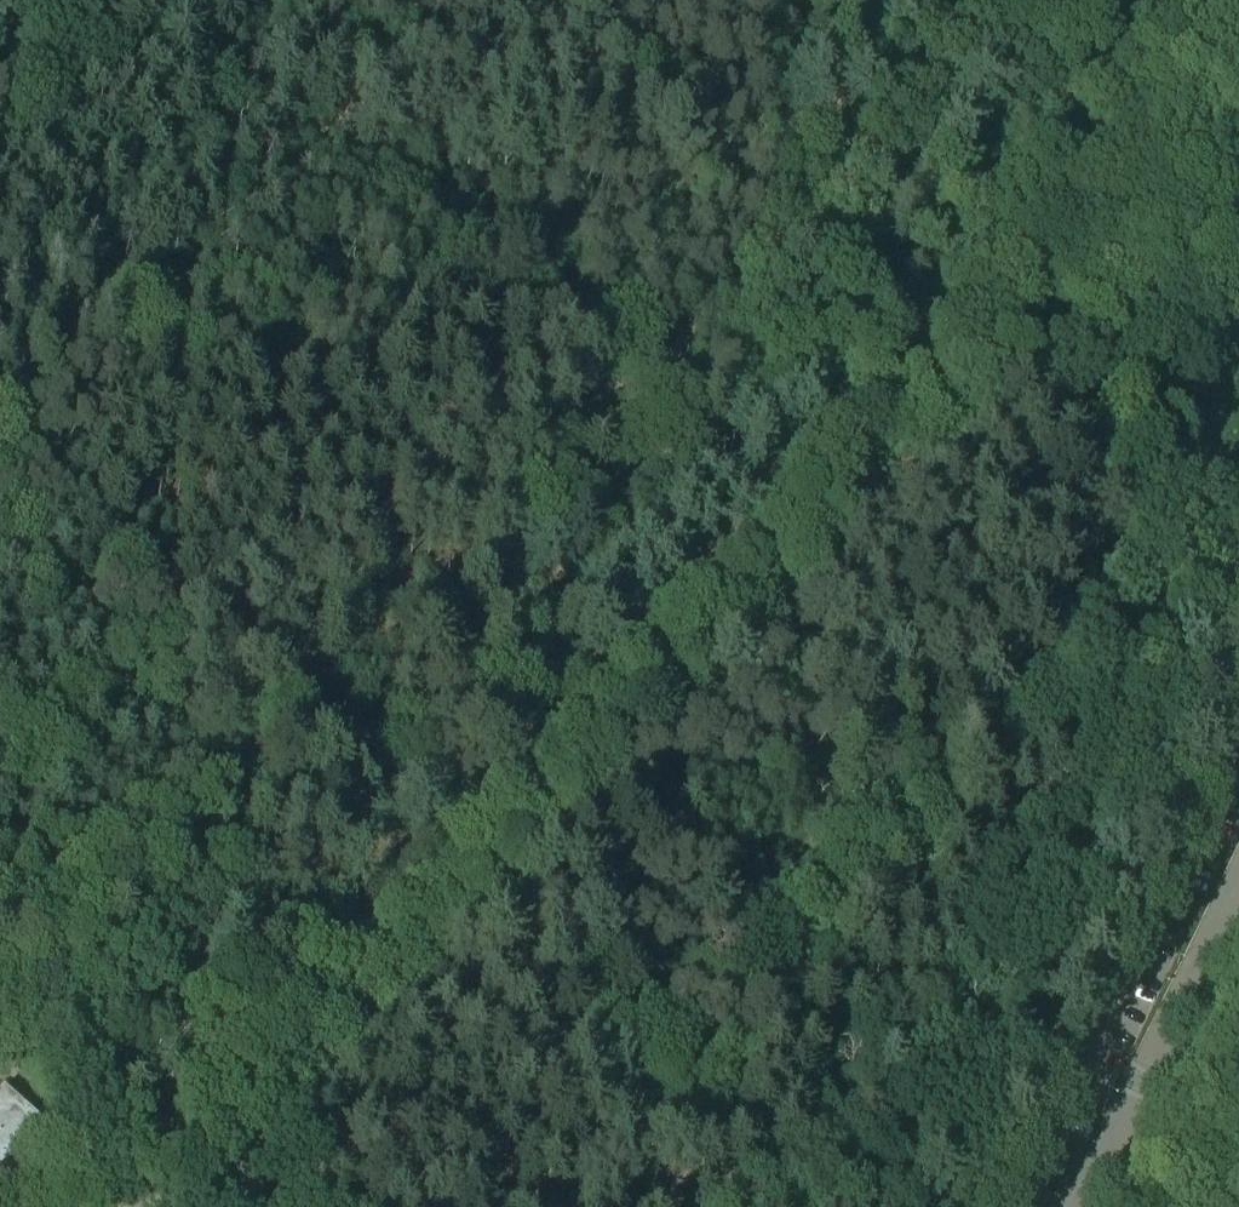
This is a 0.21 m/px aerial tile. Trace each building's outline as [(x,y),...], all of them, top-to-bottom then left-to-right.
[(58,1140),(3,1092),(0,1096),(0,1206),(58,1140)]
